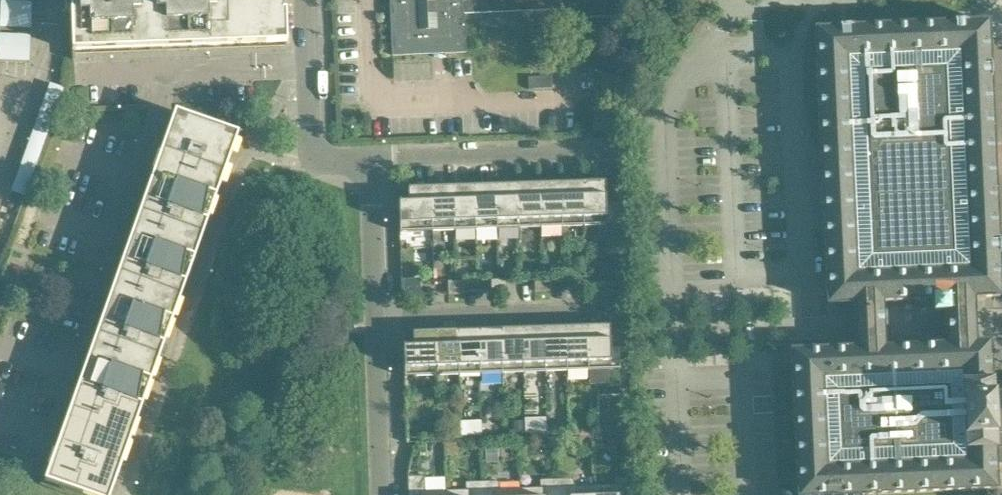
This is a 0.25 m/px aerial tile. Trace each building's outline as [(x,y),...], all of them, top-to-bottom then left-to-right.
[(34,44),(36,0),(3,0),(2,43),(34,44)] [(148,0),(65,0),(65,15),(71,14),(72,60),(75,60),(75,51),(92,51),(149,49),(148,0)] [(222,0),(148,0),(149,49),(227,46),(226,28),(223,28),(222,0)] [(280,0),(222,0),(223,28),(226,28),(227,46),(287,44),(286,12),(280,12),(280,0)] [(392,57),(467,53),(465,14),(564,9),(565,21),(624,18),(623,0),(389,0),(392,57)] [(836,30),(814,31),(827,304),(827,305),(855,304),(856,326),(857,349),(885,346),(884,325),(883,303),(911,302),(931,301),(932,314),(945,313),(946,323),(947,344),(975,343),(974,332),(974,322),(972,298),(999,297),(997,255),(998,255),(998,241),(997,241),(989,79),(991,79),(990,65),(988,65),(987,23),(970,24),(836,30)] [(50,65),(10,194),(26,199),(66,69),(50,65)] [(788,86),(772,86),(773,106),(789,105),(788,86)] [(209,215),(228,163),(235,144),(238,134),(175,112),(172,121),(146,193),(209,215)] [(604,182),(582,183),(583,227),(615,226),(615,205),(605,205),(604,182)] [(583,227),(582,183),(560,184),(562,228),(583,227)] [(540,228),(538,184),(517,185),(518,229),(540,228)] [(562,228),(560,184),(538,184),(540,228),(562,228)] [(518,229),(517,185),(495,186),(497,230),(518,229)] [(475,231),(474,186),(452,187),(454,231),(475,231)] [(497,230),(495,186),(474,186),(475,231),(497,230)] [(454,231),(452,187),(431,188),(432,232),(454,231)] [(432,232),(431,188),(408,189),(408,203),(400,203),(400,202),(398,202),(400,233),(432,232)] [(191,268),(209,215),(146,193),(127,249),(163,262),(164,258),(191,268)] [(172,320),(191,268),(164,258),(163,262),(127,249),(109,298),(172,320)] [(585,291),(585,277),(577,277),(578,291),(585,291)] [(593,277),(585,277),(585,291),(593,291),(593,277)] [(542,292),(542,278),(534,278),(535,293),(542,292)] [(550,292),(550,278),(542,278),(542,292),(550,292)] [(507,293),(507,279),(499,280),(499,294),(507,293)] [(456,295),(455,281),(448,281),(448,295),(456,295)] [(464,295),(464,281),(455,281),(456,295),(464,295)] [(154,373),(172,320),(109,298),(91,350),(154,373)] [(609,330),(609,326),(586,327),(588,371),(620,370),(619,351),(626,350),(625,330),(609,330)] [(588,371),(586,327),(565,328),(566,372),(588,371)] [(566,372),(565,328),(543,329),(545,373),(566,372)] [(523,373),(522,329),(500,330),(501,374),(523,373)] [(545,373),(543,329),(522,329),(523,373),(545,373)] [(501,374),(500,330),(478,331),(480,375),(501,374)] [(458,376),(457,331),(435,332),(437,376),(458,376)] [(480,375),(478,331),(457,331),(458,376),(480,375)] [(437,376),(435,332),(413,333),(413,347),(405,347),(405,346),(403,346),(404,377),(437,376)] [(792,352),(797,494),(873,494),(991,490),(996,489),(994,462),(1001,462),(1001,383),(991,384),(989,343),(975,343),(947,344),(913,345),(885,346),(857,349),(798,352),(792,352)] [(135,425),(154,373),(91,350),(73,401),(105,412),(104,415),(110,417),(110,416),(135,425)] [(135,427),(135,425),(110,416),(110,417),(104,415),(105,412),(73,401),(45,481),(84,494),(111,494),(117,478),(135,427)] [(458,420),(440,420),(440,437),(458,436),(458,420)] [(408,477),(408,485),(408,494),(445,494),(445,491),(425,492),(424,484),(424,476),(408,477)] [(594,487),(595,494),(632,494),(631,477),(615,478),(615,486),(594,487)] [(594,487),(574,487),(573,479),(557,480),(557,494),(595,494),(594,487)] [(557,480),(540,480),(540,488),(520,489),(520,494),(557,494),(557,480)] [(482,482),(466,483),(466,491),(445,491),(445,494),(483,494),(482,482)] [(520,489),(499,490),(499,482),(482,482),(483,494),(520,494),(520,489)]
